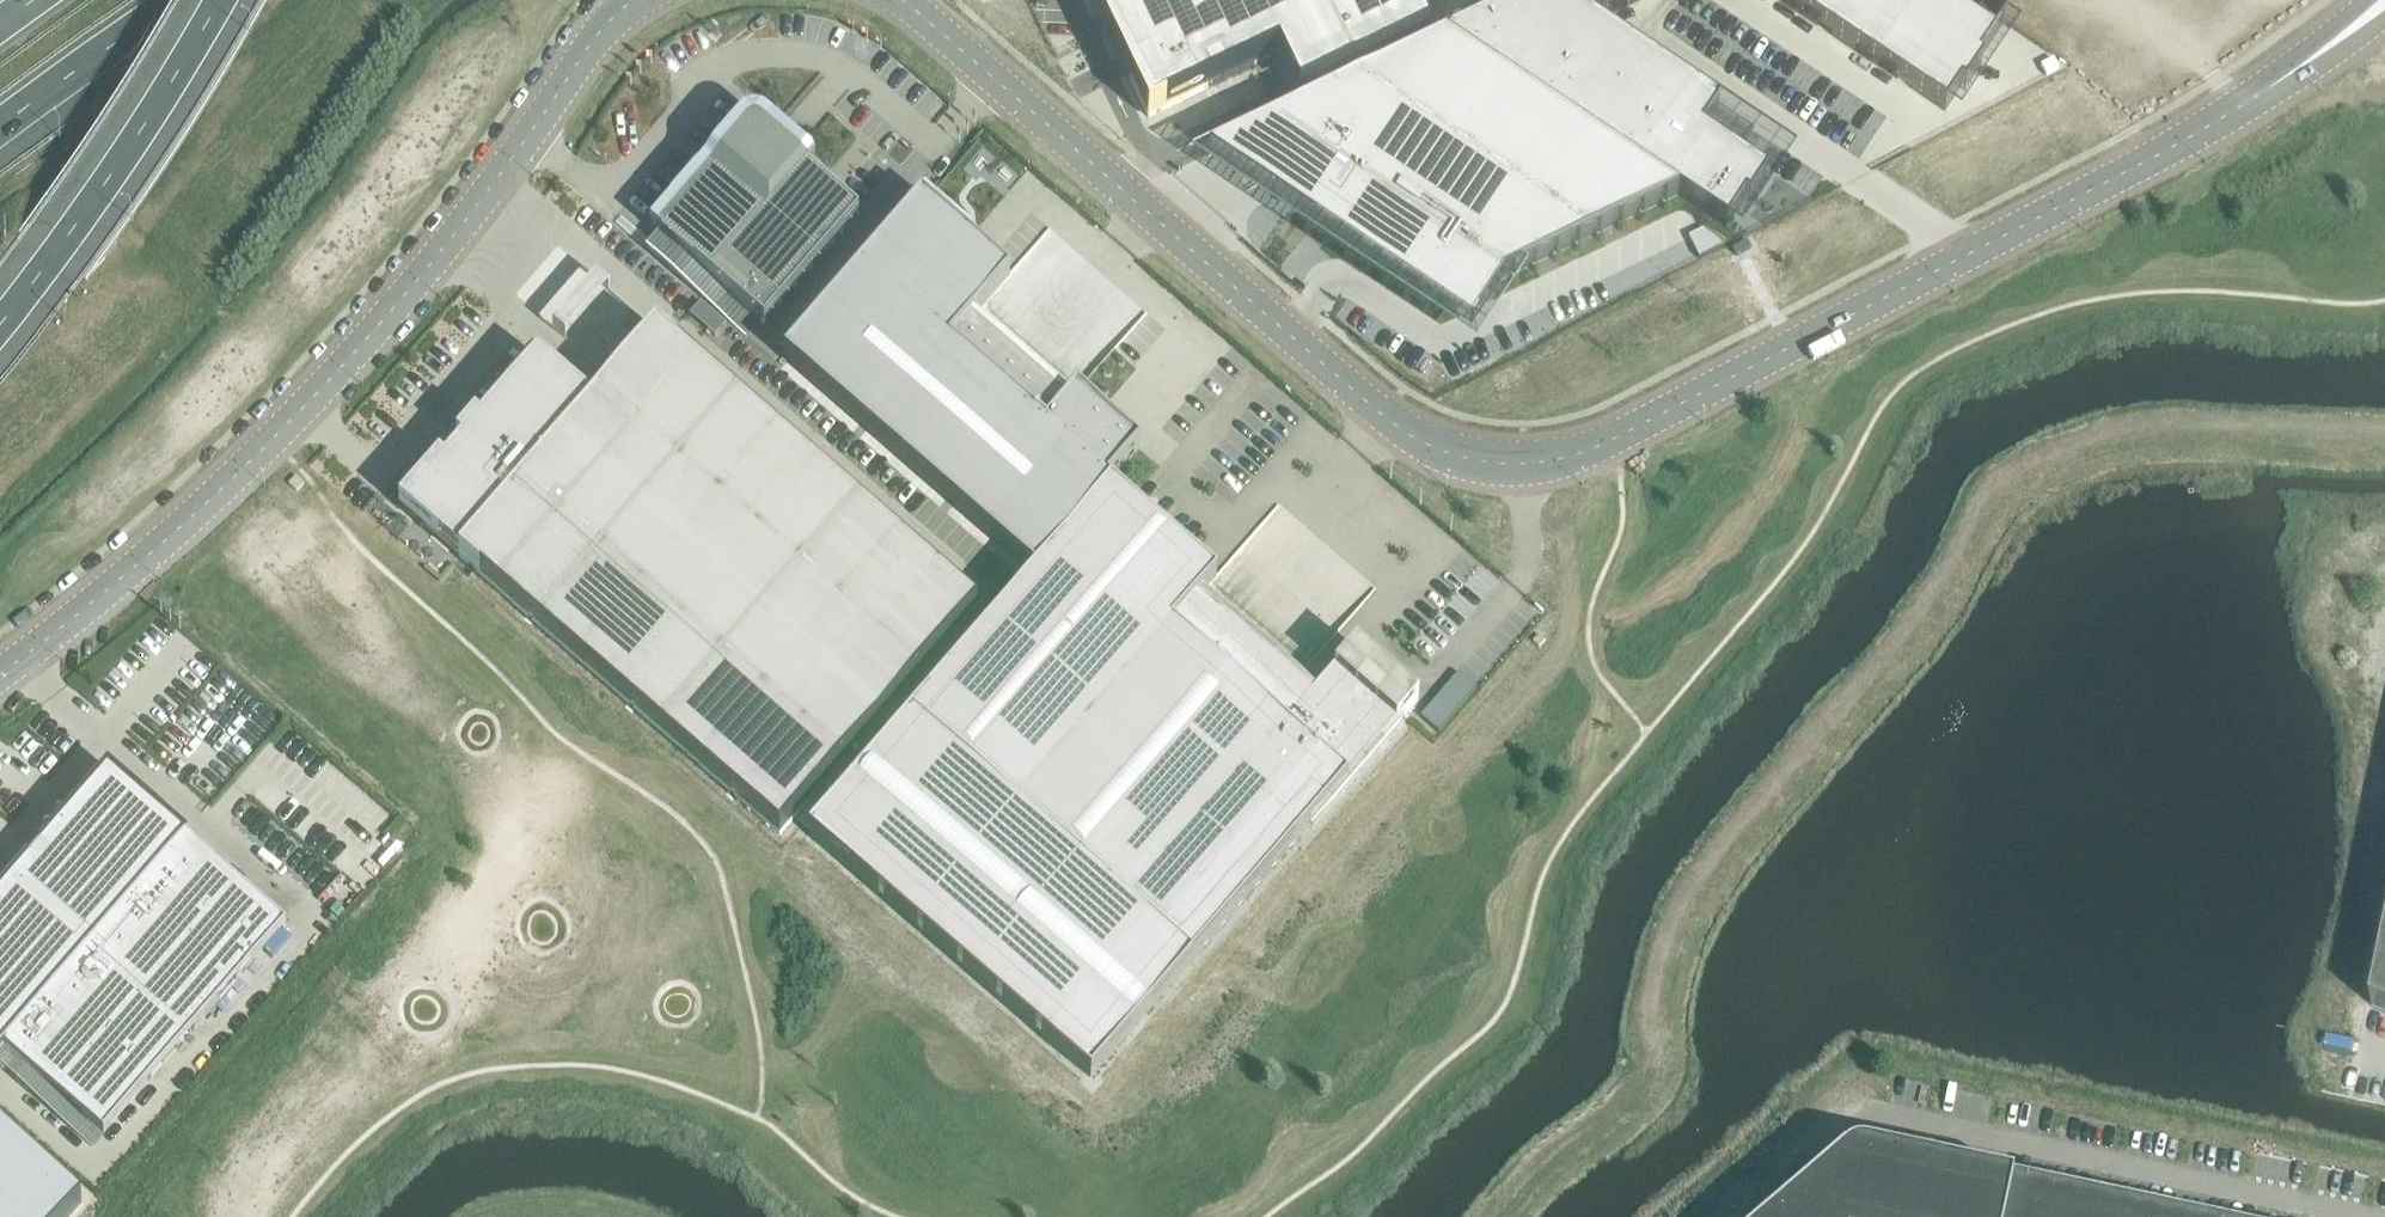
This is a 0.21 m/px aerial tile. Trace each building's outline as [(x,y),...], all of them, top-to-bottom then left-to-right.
[(1097,3),(1096,8),(1102,22),(1107,30),(1109,35),(1119,57),(1128,74),(1130,80),(1131,83),(1132,82),(1149,118),(1205,91),(1206,92),(1208,90),(1255,67),(1262,63),(1272,59),(1278,56),(1297,94),(1299,99),(1430,35),(1413,0),(1096,0),(1097,3)] [(1445,40),(1726,228),(1745,200),(1749,203),(1766,177),(1701,133),(1719,106),(1717,105),(1716,106),(1699,95),(1700,94),(1638,53),(1637,54),(1621,43),(1621,41),(1594,23),(1641,0),(1528,0),(1445,40)] [(1817,26),(1818,25),(1832,35),(1832,36),(1897,79),(1898,78),(1912,88),(1911,89),(1945,111),(1960,88),(1965,91),(1982,65),(1978,62),(1993,39),(1935,0),(1778,0),(1817,26)] [(1444,40),(1208,153),(1471,328),(1502,280),(1677,196),(1444,40)] [(660,234),(647,249),(680,278),(693,263),(764,325),(766,322),(765,320),(777,306),(779,308),(782,304),(780,302),(793,288),(794,289),(797,286),(796,284),(808,270),(810,271),(813,268),(811,266),(824,252),(825,253),(859,214),(809,171),(812,167),(809,165),(807,168),(789,153),(772,138),(753,122),(663,225),(654,222),(650,227),(657,233),(658,233),(660,234)] [(921,200),(784,358),(1034,574),(809,834),(1091,1078),(1408,713),(1418,701),(1417,700),(1413,704),(1353,652),(1357,648),(1356,647),(1308,702),(1291,687),(1274,673),(1255,656),(1235,639),(1217,623),(1194,604),(1217,578),(1129,502),(1110,486),(1108,484),(1139,448),(1077,394),(1062,411),(966,327),(1010,277),(921,200)] [(1699,259),(1724,247),(1703,230),(1692,236),(1688,238),(1699,259)] [(425,486),(404,510),(417,521),(458,557),(528,617),(532,621),(629,705),(634,709),(731,793),(735,796),(780,836),(977,608),(932,569),(928,565),(897,538),(882,526),(831,481),(827,477),(796,450),(781,438),(730,393),(726,390),(656,329),(592,403),(549,365),(549,366),(538,356),(528,368),(519,378),(517,380),(518,380),(500,400),(500,399),(499,401),(499,402),(489,412),(481,422),(480,423),(468,437),(463,443),(463,442),(462,444),(447,461),(440,470),(429,482),(425,486)] [(1462,673),(1424,716),(1443,732),(1480,688),(1462,673)] [(0,899),(0,1060),(8,1051),(105,1135),(286,927),(109,773),(0,899)] [(2372,1007),(2384,1013),(2384,942),(2372,1007)] [(82,1204),(0,1130),(0,1216),(70,1216),(82,1204)] [(1868,1152),(1868,1151),(1867,1151),(1866,1151),(1865,1151),(1864,1151),(1863,1150),(1862,1150),(1861,1150),(1860,1150),(1859,1150),(1858,1150),(1857,1150),(1856,1150),(1855,1150),(1855,1151),(1854,1151),(1853,1151),(1852,1151),(1851,1151),(1851,1152),(1850,1152),(1849,1152),(1848,1152),(1848,1153),(1847,1153),(1846,1153),(1846,1154),(1845,1154),(1844,1155),(1838,1160),(1771,1216),(2181,1216),(2011,1181),(2010,1182),(1868,1152)]
